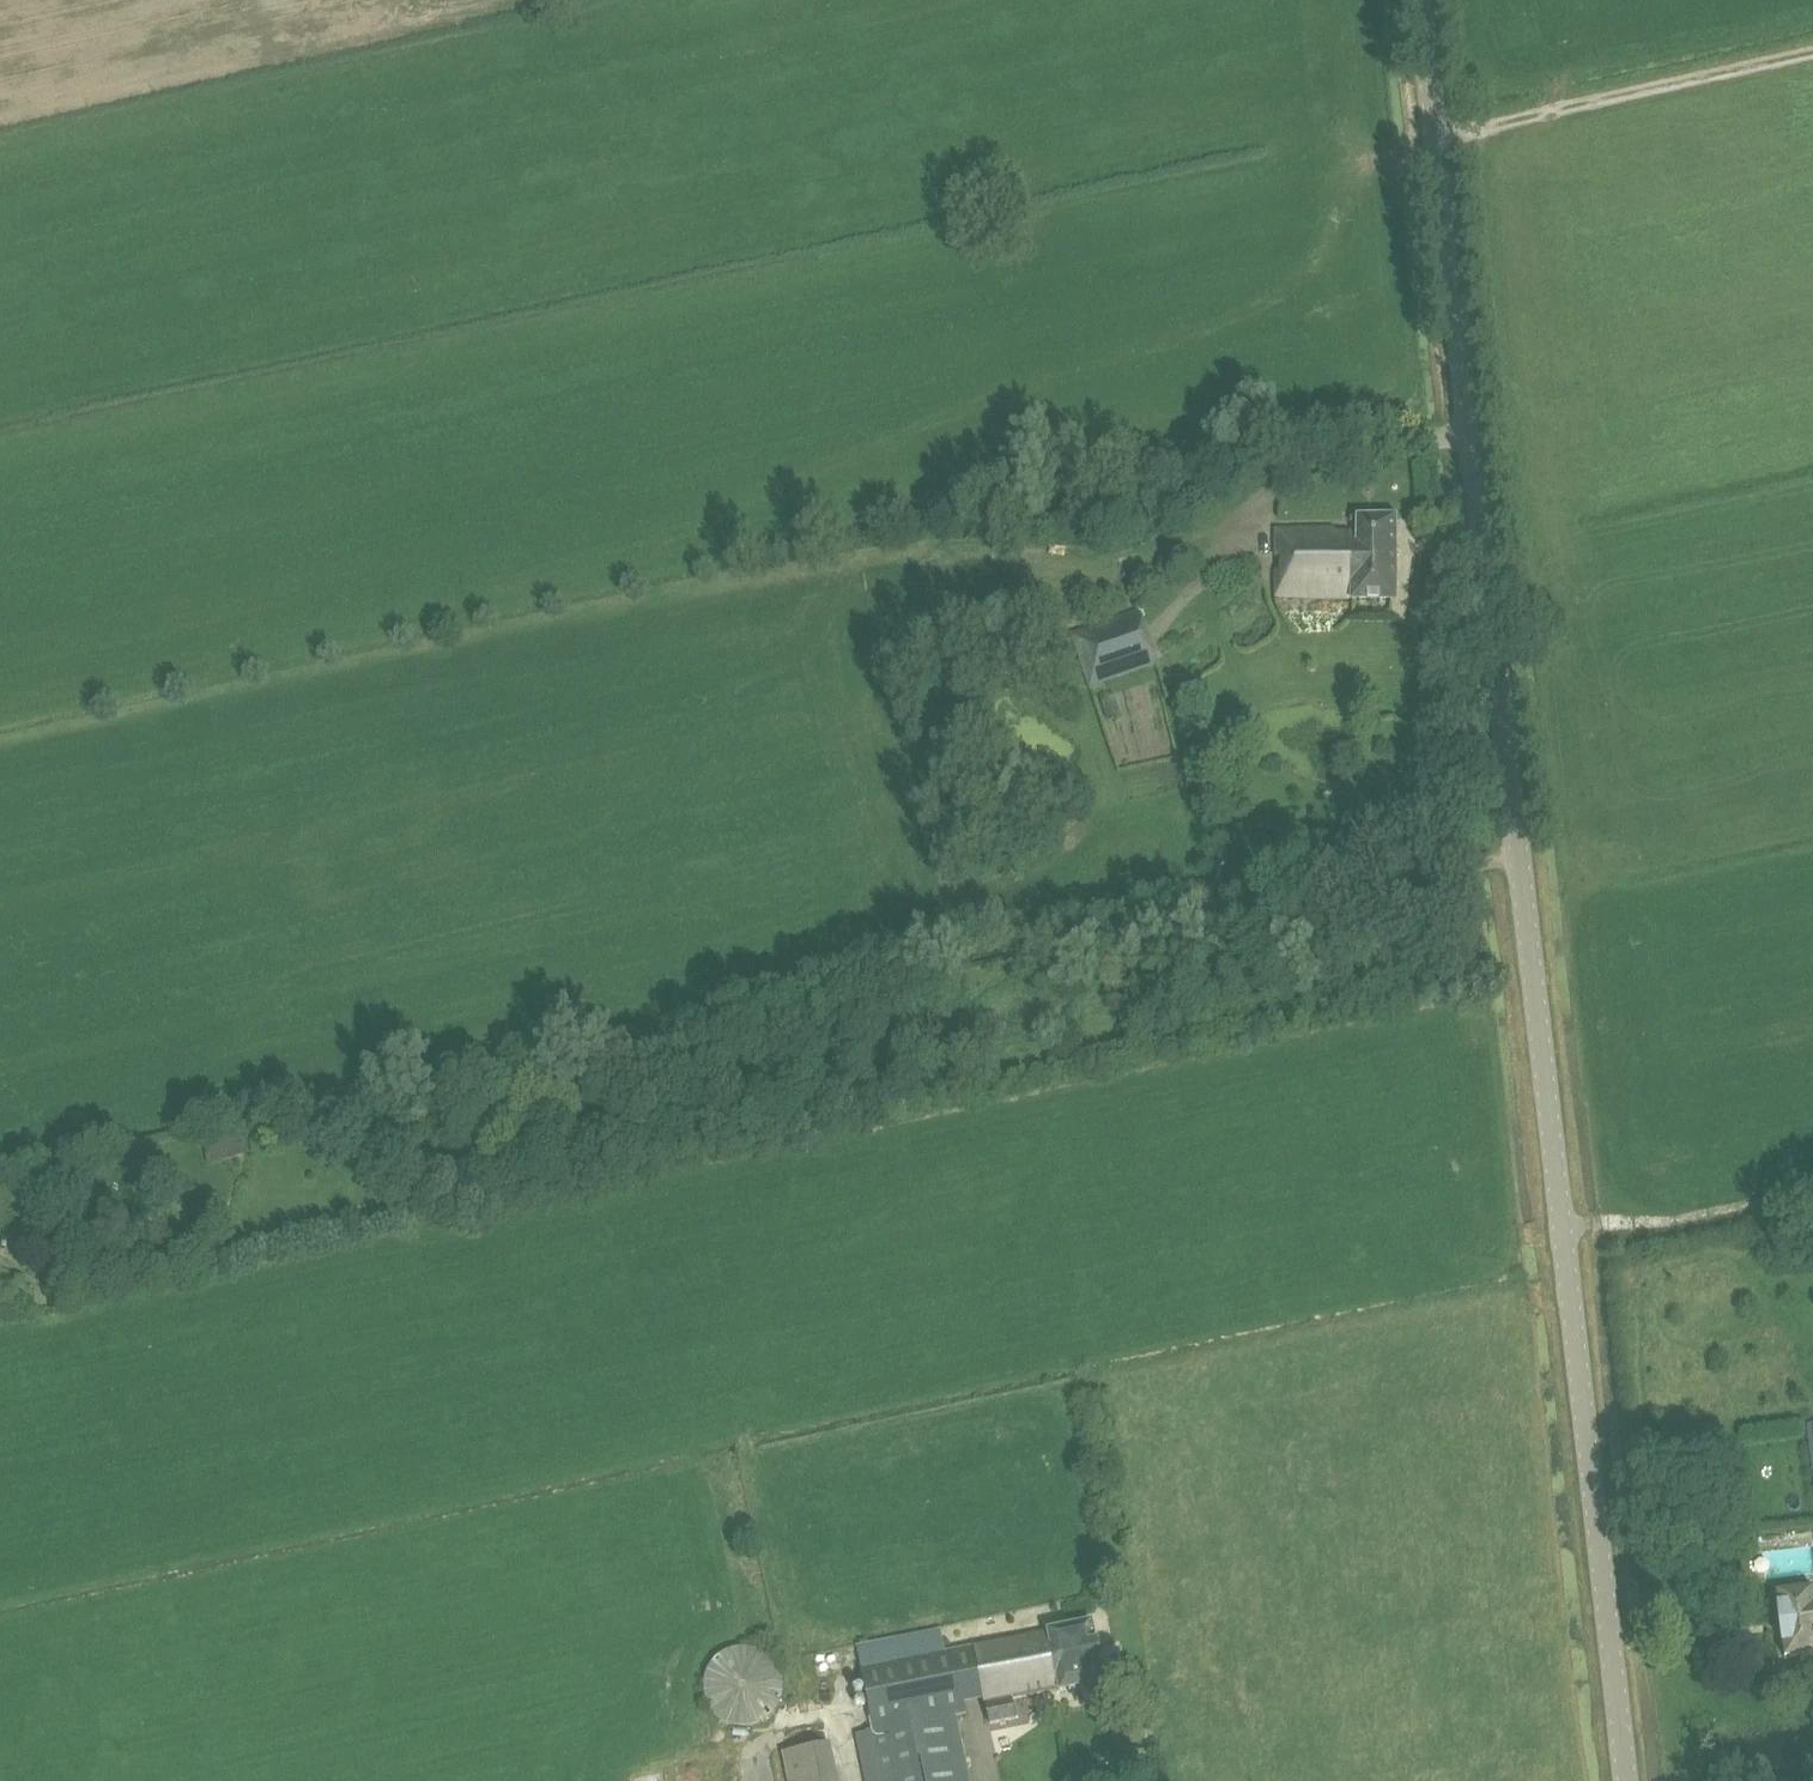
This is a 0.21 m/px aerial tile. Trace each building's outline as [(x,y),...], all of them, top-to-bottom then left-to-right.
[(1357,530),(1353,530),(1276,531),(1276,598),(1352,600),(1352,601),(1395,602),(1396,518),(1357,518),(1357,530)] [(1158,666),(1138,609),(1069,634),(1089,690),(1158,666)] [(1162,738),(1150,684),(1096,695),(1100,712),(1124,707),(1124,702),(1138,699),(1142,720),(1124,724),(1122,719),(1112,722),(1118,749),(1141,744),(1141,742),(1162,738)] [(208,1163),(251,1152),(242,1118),(200,1127),(208,1163)] [(1812,1590),(1812,1589),(1777,1593),(1785,1657),(1812,1653),(1812,1590)] [(1102,1663),(1098,1642),(1095,1642),(1092,1623),(1048,1631),(1059,1691),(1103,1683),(1099,1663),(1102,1663)] [(990,1725),(1017,1719),(1013,1702),(1059,1691),(1048,1631),(946,1652),(940,1630),(856,1646),(860,1669),(872,1728),(869,1728),(870,1731),(856,1734),(865,1780),(970,1780),(956,1714),(966,1712),(964,1703),(984,1699),(990,1725)] [(738,1726),(747,1726),(758,1723),(767,1719),(774,1711),(780,1702),(783,1692),(783,1681),(780,1671),(775,1663),(768,1655),(759,1650),(749,1647),(739,1647),(729,1650),(720,1655),(712,1662),(707,1671),(704,1680),(704,1691),(707,1701),(711,1710),(718,1717),(728,1723),(738,1726)] [(783,1755),(788,1780),(836,1780),(829,1746),(783,1755)]
